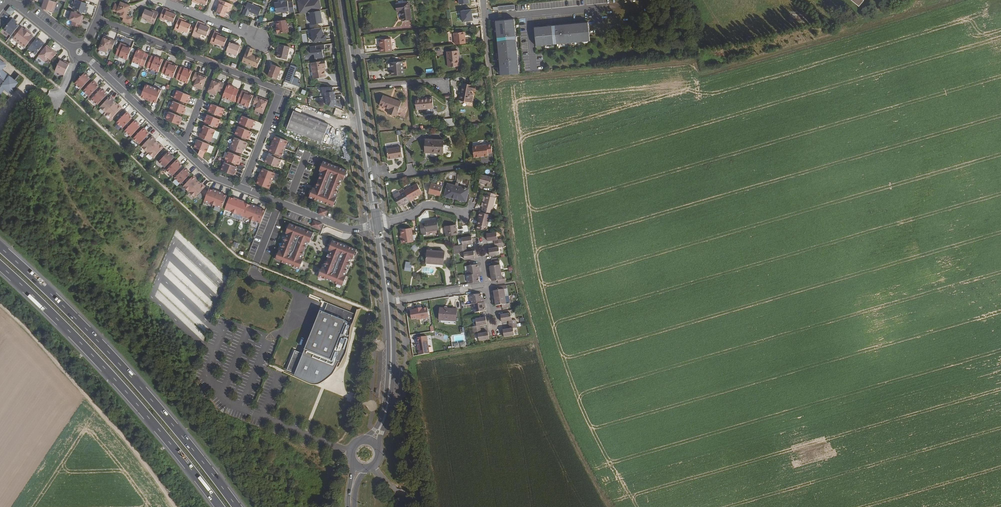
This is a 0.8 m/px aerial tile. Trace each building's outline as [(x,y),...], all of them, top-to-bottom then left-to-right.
[(41,8),(47,13),(48,10),(53,12),(57,2),(49,0),(45,0),(44,2),(43,4),(42,4),(41,8)] [(86,14),(88,10),(86,9),(87,7),(88,4),(83,2),(79,1),(76,0),(73,9),(79,11),(83,12),(86,14)] [(221,0),(220,0),(218,3),(220,4),(219,8),(216,13),(225,16),(228,7),(230,8),(231,4),(221,0)] [(298,1),(300,14),(310,12),(321,11),(321,10),(319,0),(315,0),(310,1),(310,0),(307,0),(298,1)] [(279,3),(275,4),(277,14),(289,11),(290,13),(295,12),(293,2),(288,3),(288,2),(284,2),(284,1),(279,2),(279,3)] [(133,18),(127,15),(131,6),(121,2),(119,5),(115,3),(112,10),(117,12),(117,11),(121,13),(120,16),(124,18),(123,21),(130,24),(133,18)] [(409,2),(395,4),(397,12),(400,11),(402,21),(411,20),(409,2)] [(264,10),(247,3),(243,15),(250,18),(252,13),(262,17),(264,10)] [(6,12),(11,15),(15,10),(10,7),(6,12)] [(167,9),(164,8),(159,19),(163,20),(164,19),(174,22),(176,15),(171,13),(167,11),(167,9)] [(150,23),(154,24),(159,13),(155,11),(154,13),(150,11),(145,9),(142,18),(151,21),(150,23)] [(462,22),(473,20),(471,10),(461,11),(462,22)] [(83,19),(84,16),(70,11),(67,19),(72,21),(71,25),(79,27),(80,24),(81,24),(82,21),(81,20),(81,19),(83,19)] [(323,23),(321,11),(310,12),(312,25),(323,23)] [(11,35),(19,26),(16,23),(15,22),(16,21),(13,18),(10,22),(7,25),(4,29),(11,35)] [(183,19),(179,18),(175,29),(178,30),(182,32),(183,30),(188,32),(191,25),(186,23),(182,21),(183,19)] [(287,20),(276,22),(277,27),(277,29),(276,29),(277,34),(289,32),(287,20)] [(514,20),(495,22),(500,76),(519,74),(514,20)] [(201,24),(202,23),(198,21),(193,33),(197,34),(198,33),(202,34),(207,36),(210,28),(205,26),(201,24)] [(588,22),(534,27),(536,46),(590,41),(588,22)] [(25,29),(22,27),(15,36),(21,41),(29,31),(26,28),(25,29)] [(316,42),(327,40),(326,35),(324,35),(322,27),(314,29),(316,42)] [(308,45),(306,30),(298,31),(299,46),(308,45)] [(32,33),(29,31),(21,41),(26,45),(34,36),(31,34),(32,33)] [(218,33),(214,32),(210,43),(214,44),(215,43),(224,46),(227,39),(221,36),(218,35),(218,33)] [(463,32),(454,33),(455,44),(465,44),(465,38),(464,38),(463,32)] [(107,38),(104,36),(98,50),(107,53),(109,48),(112,49),(115,42),(111,41),(112,39),(109,38),(108,39),(107,39),(107,38)] [(42,47),(45,44),(41,41),(40,42),(39,41),(36,39),(33,43),(30,46),(28,49),(36,55),(40,50),(42,47)] [(391,39),(379,40),(380,45),(381,45),(381,47),(380,47),(381,52),(392,51),(391,39)] [(124,44),(121,42),(116,54),(119,56),(127,59),(132,47),(129,46),(128,47),(124,45),(124,44)] [(234,44),(230,42),(226,52),(237,56),(240,46),(237,44),(237,45),(234,44)] [(50,48),(47,45),(38,57),(45,62),(48,58),(51,60),(56,54),(53,52),(54,51),(51,49),(50,50),(49,49),(50,48)] [(277,45),(277,49),(278,49),(277,53),(276,58),(286,60),(288,46),(277,45)] [(324,45),(310,47),(311,54),(314,54),(315,59),(324,57),(322,50),(325,49),(324,45)] [(251,55),(254,49),(248,47),(242,62),(257,68),(260,60),(254,57),(251,56),(251,55)] [(141,50),(137,49),(133,61),(144,66),(149,54),(145,53),(146,52),(142,51),(141,51),(141,50)] [(458,50),(447,52),(448,67),(459,66),(458,50)] [(147,68),(159,72),(163,60),(160,58),(159,59),(158,58),(159,58),(155,56),(155,57),(152,56),(147,68)] [(2,85),(9,91),(11,89),(16,82),(0,69),(5,64),(0,60),(0,87),(2,85)] [(64,75),(70,63),(66,62),(65,63),(63,62),(60,60),(55,71),(64,75)] [(161,73),(173,78),(178,65),(174,64),(174,65),(173,64),(173,63),(170,62),(170,63),(166,61),(161,73)] [(324,66),(326,66),(325,61),(311,63),(314,79),(326,77),(324,66)] [(403,61),(390,63),(392,76),(404,75),(403,61)] [(298,67),(291,64),(284,81),(299,87),(301,84),(298,83),(300,79),(294,77),(298,67)] [(281,68),(273,65),(268,76),(277,80),(281,68)] [(185,67),(181,66),(176,78),(180,80),(188,83),(193,71),(189,70),(189,71),(184,69),(185,68),(185,67)] [(75,83),(81,89),(91,79),(85,73),(75,83)] [(198,75),(195,73),(192,81),(196,82),(194,87),(202,90),(207,77),(203,75),(203,76),(202,76),(202,75),(199,73),(198,75)] [(217,80),(213,79),(208,92),(216,96),(218,91),(221,92),(224,85),(221,83),(221,82),(218,81),(217,82),(216,82),(217,80)] [(83,91),(89,97),(99,87),(93,81),(83,91)] [(146,84),(141,97),(146,99),(148,101),(154,87),(146,84)] [(474,85),(462,84),(461,93),(460,93),(459,100),(472,102),(472,98),(470,97),(470,93),(471,91),(473,91),(474,85)] [(3,89),(10,95),(13,90),(11,89),(9,91),(2,85),(0,87),(0,93),(3,89)] [(231,86),(227,85),(223,97),(234,102),(239,90),(235,88),(236,88),(232,86),(232,87),(231,87),(231,86)] [(154,87),(148,101),(151,102),(152,101),(157,103),(161,90),(154,87)] [(334,91),(333,87),(322,88),(323,93),(321,94),(322,99),(327,101),(326,104),(334,108),(336,103),(335,100),(336,99),(335,91),(334,91)] [(91,99),(98,105),(107,95),(101,89),(91,99)] [(246,92),(242,90),(237,103),(241,104),(249,108),(254,95),(250,94),(250,95),(245,93),(246,92)] [(177,91),(174,98),(188,103),(191,96),(184,93),(177,91)] [(401,102),(383,95),(379,105),(389,109),(387,113),(396,116),(401,102)] [(100,107),(106,113),(116,103),(110,97),(100,107)] [(260,99),(256,97),(253,105),(257,106),(255,111),(263,114),(268,101),(265,99),(264,100),(263,100),(263,99),(260,97),(260,99)] [(424,101),(415,101),(416,110),(434,108),(432,97),(424,98),(424,101)] [(173,101),(170,109),(183,114),(186,106),(173,101)] [(116,103),(106,113),(112,119),(122,108),(116,103)] [(212,104),(208,112),(222,117),(225,109),(219,107),(212,104)] [(287,129),(322,142),(329,124),(294,111),(287,129)] [(116,123),(123,129),(132,118),(126,112),(116,123)] [(169,112),(166,120),(179,125),(182,117),(169,112)] [(207,115),(204,122),(218,128),(221,120),(207,115)] [(242,116),(239,124),(252,129),(256,121),(248,118),(242,116)] [(454,118),(444,119),(445,126),(454,125),(454,118)] [(125,131),(131,137),(141,126),(135,120),(125,131)] [(199,133),(198,137),(210,142),(212,138),(215,130),(203,125),(202,129),(203,129),(201,134),(199,133)] [(238,127),(235,134),(248,140),(251,132),(238,127)] [(133,139),(139,145),(149,134),(143,128),(133,139)] [(142,147),(148,152),(157,142),(151,136),(142,147)] [(273,141),(271,144),(285,149),(288,141),(275,136),(273,141)] [(246,146),(247,142),(234,137),(230,149),(242,154),(243,150),(244,151),(245,147),(244,147),(245,146),(246,146)] [(444,140),(425,139),(425,153),(435,153),(435,152),(443,153),(444,140)] [(210,145),(197,140),(195,142),(196,143),(194,148),(207,153),(210,145)] [(148,152),(154,158),(163,148),(157,142),(148,152)] [(285,149),(271,144),(270,147),(271,147),(269,152),(282,157),(285,149)] [(473,146),(474,157),(488,155),(488,153),(492,153),(491,144),(473,146)] [(402,147),(387,149),(388,159),(403,157),(402,147)] [(165,168),(175,157),(172,155),(172,156),(168,152),(159,162),(165,168)] [(228,152),(225,160),(238,165),(241,157),(228,152)] [(268,155),(265,163),(278,168),(281,160),(268,155)] [(166,171),(173,176),(182,166),(176,160),(166,171)] [(312,189),(309,197),(317,200),(317,199),(324,202),(324,203),(333,206),(336,200),(334,200),(335,196),(342,179),(343,176),(345,177),(347,170),(338,167),(337,167),(330,165),(331,164),(323,161),(320,169),(322,170),(322,171),(315,188),(315,190),(312,189)] [(224,163),(221,170),(234,176),(237,168),(224,163)] [(175,178),(181,184),(191,174),(185,168),(175,178)] [(260,173),(259,176),(272,181),(275,173),(263,168),(261,173),(260,173)] [(492,177),(481,174),(479,183),(485,184),(484,185),(490,187),(492,177)] [(183,186),(189,192),(199,182),(193,176),(183,186)] [(272,181),(259,176),(258,179),(259,179),(257,184),(269,189),(272,181)] [(199,182),(189,192),(195,198),(205,188),(199,182)] [(442,186),(431,183),(429,193),(440,196),(442,186)] [(455,186),(448,184),(445,196),(454,198),(454,197),(466,201),(468,189),(458,186),(458,183),(456,183),(455,186)] [(405,191),(409,200),(410,201),(414,199),(413,198),(422,193),(417,184),(404,191),(405,191)] [(204,201),(213,205),(218,192),(213,190),(209,189),(204,201)] [(405,191),(394,197),(399,206),(402,204),(409,200),(405,191)] [(223,194),(218,192),(213,205),(222,208),(227,196),(223,194)] [(495,194),(487,192),(486,195),(483,207),(482,211),(491,213),(495,197),(494,197),(495,194)] [(230,197),(225,209),(234,213),(239,200),(233,198),(230,197)] [(244,202),(239,200),(234,213),(243,216),(248,204),(244,202)] [(252,205),(248,204),(243,216),(252,220),(257,207),(252,205)] [(262,209),(257,207),(252,220),(261,223),(266,211),(262,209)] [(321,208),(318,214),(325,217),(328,211),(321,208)] [(490,215),(479,212),(478,216),(480,216),(478,224),(476,230),(487,229),(490,215)] [(425,223),(419,224),(421,235),(427,234),(426,232),(439,230),(437,219),(424,221),(425,223)] [(314,220),(312,226),(320,229),(323,224),(314,220)] [(311,241),(314,233),(306,230),(306,231),(299,228),(299,227),(290,224),(287,230),(289,230),(287,234),(281,251),(280,254),(278,253),(275,260),(285,263),(286,263),(293,265),(292,266),(300,269),(303,261),(300,260),(301,259),(308,242),(308,240),(311,241)] [(456,224),(445,226),(446,236),(451,236),(454,235),(457,235),(456,224)] [(411,228),(401,229),(402,237),(401,237),(402,244),(413,242),(411,228)] [(496,232),(486,234),(487,237),(487,241),(494,240),(494,244),(502,242),(502,238),(497,239),(496,232)] [(471,236),(461,237),(462,245),(457,246),(457,250),(466,248),(466,245),(473,244),(472,239),(471,236)] [(322,268),(319,276),(326,279),(326,278),(333,281),(333,282),(343,286),(345,279),(343,279),(345,275),(351,259),(353,255),(354,256),(357,250),(347,246),(340,244),(340,243),(333,240),(329,248),(332,249),(331,251),(325,268),(324,269),(322,268)] [(502,242),(494,244),(495,247),(489,248),(490,256),(500,254),(499,247),(503,247),(502,242)] [(466,248),(457,250),(458,254),(463,253),(465,260),(475,258),(474,251),(467,252),(466,248)] [(444,252),(427,250),(426,263),(443,265),(444,252)] [(500,261),(491,262),(492,266),(490,266),(491,273),(501,272),(500,261)] [(476,264),(467,266),(468,271),(466,271),(467,275),(479,273),(478,264),(476,264)] [(501,272),(491,273),(492,281),(497,280),(498,283),(506,282),(505,278),(503,279),(501,272)] [(479,273),(467,275),(468,283),(479,282),(478,277),(480,277),(479,273)] [(188,297),(205,312),(208,309),(214,303),(191,283),(189,285),(192,287),(189,291),(192,293),(188,297)] [(506,285),(498,287),(499,290),(494,291),(495,298),(505,297),(504,289),(507,289),(506,285)] [(481,294),(470,295),(472,304),(484,302),(483,299),(482,299),(481,294)] [(505,297),(495,298),(496,306),(501,305),(502,309),(510,307),(509,303),(507,304),(505,297)] [(484,302),(472,304),(472,308),(473,308),(474,313),(485,311),(484,302)] [(324,312),(320,311),(303,354),(295,351),(287,371),(292,373),(320,384),(321,380),(324,382),(330,374),(333,370),(336,366),(338,363),(343,366),(346,361),(347,356),(348,347),(351,337),(353,322),(356,314),(327,303),(324,311),(329,312),(328,314),(324,312)] [(417,320),(429,318),(427,308),(422,309),(420,309),(420,308),(415,309),(415,310),(410,311),(411,319),(417,319),(417,320)] [(457,309),(440,308),(439,320),(456,321),(457,309)] [(503,315),(501,315),(502,322),(508,321),(509,325),(517,324),(516,320),(512,320),(511,313),(503,315)] [(486,317),(476,319),(477,326),(473,327),(474,331),(481,330),(480,326),(487,325),(486,317)] [(517,324),(509,325),(509,329),(503,329),(504,334),(504,337),(515,336),(513,328),(517,328),(517,324)] [(481,330),(474,331),(474,335),(478,334),(479,341),(489,339),(489,337),(488,332),(481,333),(481,330)] [(416,343),(418,356),(428,354),(426,341),(416,343)]
